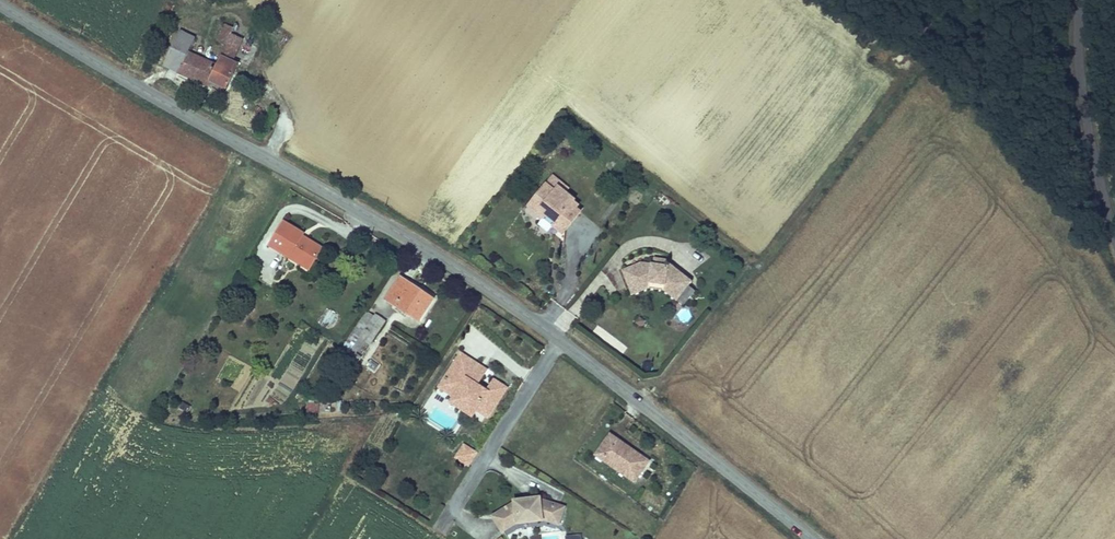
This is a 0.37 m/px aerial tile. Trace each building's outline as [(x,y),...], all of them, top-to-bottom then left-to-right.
[(217,40),(224,43),(236,47),(243,30),(224,22),(217,40)] [(232,59),(236,47),(224,43),(216,64),(186,52),(191,37),(176,32),(162,67),(208,85),(210,80),(230,87),(239,62),(232,59)] [(545,215),(547,216),(566,194),(564,193),(568,188),(552,176),(531,201),(546,213),(545,215)] [(547,216),(554,222),(560,227),(575,208),(578,204),(566,194),(547,216)] [(546,213),(531,201),(527,206),(542,218),(545,215),(546,213)] [(580,212),(575,208),(560,227),(564,231),(580,212)] [(269,248),(287,259),(291,253),(311,267),(321,250),(300,237),(302,234),(283,223),(269,248)] [(291,253),(287,259),(307,272),(311,267),(291,253)] [(666,268),(662,268),(649,265),(639,264),(619,272),(628,292),(646,285),(662,287),(668,292),(670,290),(679,296),(689,283),(667,266),(666,268)] [(386,301),(416,321),(431,301),(400,279),(386,301)] [(646,285),(628,292),(629,296),(645,290),(662,292),(662,287),(646,285)] [(683,307),(677,316),(687,323),(693,314),(683,307)] [(336,333),(343,318),(333,313),(326,328),(336,333)] [(375,315),(361,338),(369,343),(384,321),(375,315)] [(478,383),(484,373),(475,367),(478,362),(462,352),(446,378),(461,388),(455,397),(477,410),(478,408),(489,415),(507,386),(495,378),(488,390),(478,383)] [(369,359),(366,367),(375,371),(378,363),(369,359)] [(487,368),(478,362),(475,367),(484,373),(487,368)] [(455,397),(461,388),(446,378),(440,387),(455,397)] [(278,384),(271,395),(282,402),(289,391),(278,384)] [(477,410),(455,397),(453,401),(474,414),(477,410)] [(319,413),(320,400),(307,400),(306,413),(319,413)] [(322,401),(321,410),(330,412),(331,402),(322,401)] [(595,456),(633,481),(647,460),(610,435),(595,456)] [(468,464),(475,453),(463,445),(456,457),(468,464)] [(558,522),(563,507),(542,501),(539,501),(539,498),(515,501),(516,504),(513,504),(494,516),(506,535),(519,528),(515,522),(544,518),(558,522)]
